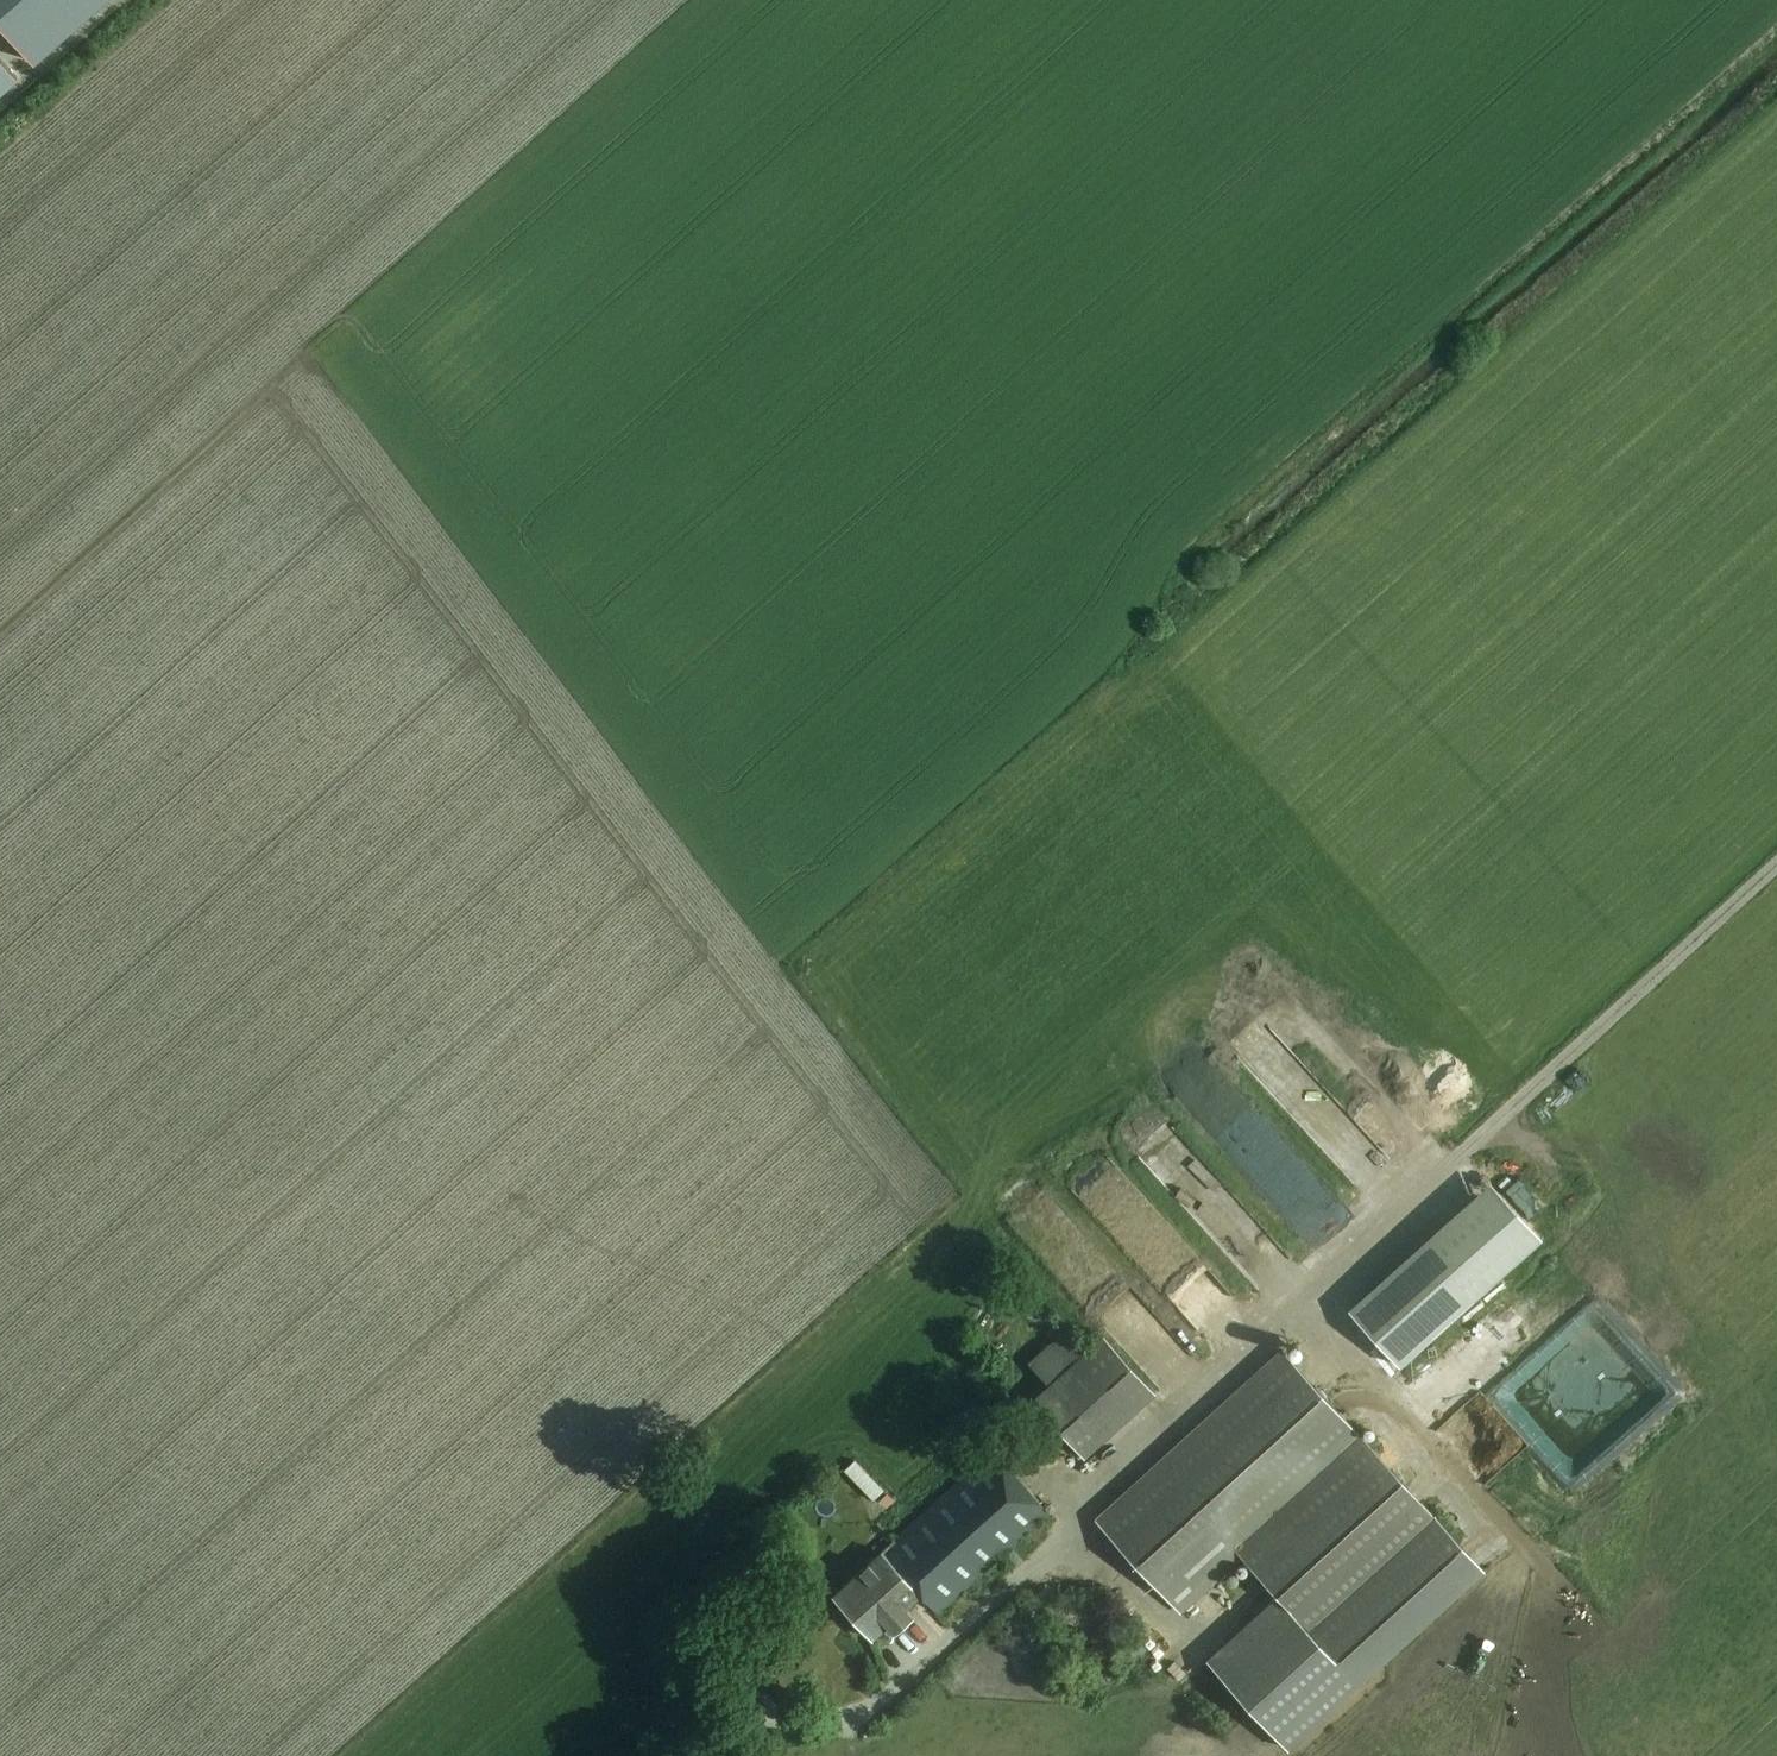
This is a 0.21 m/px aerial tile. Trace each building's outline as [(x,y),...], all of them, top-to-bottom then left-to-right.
[(35,61),(104,0),(0,0),(0,22),(35,61)] [(19,76),(0,54),(0,93),(19,76)] [(1096,1225),(1126,1191),(1101,1168),(1071,1203),(1096,1225)] [(1486,1251),(1439,1306),(1464,1327),(1511,1272),(1486,1251)] [(1087,1351),(1065,1326),(1029,1360),(1051,1384),(1034,1399),(1086,1456),(1157,1392),(1105,1334),(1087,1351)] [(1280,1597),(1208,1662),(1292,1753),(1488,1572),(1441,1521),(1281,1347),(1096,1517),(1180,1610),(1241,1554),(1280,1597)] [(1050,1509),(994,1448),(885,1548),(940,1609),(1050,1509)] [(921,1591),(884,1548),(835,1593),(874,1635),(889,1620),(896,1628),(913,1612),(907,1605),(921,1591)]
